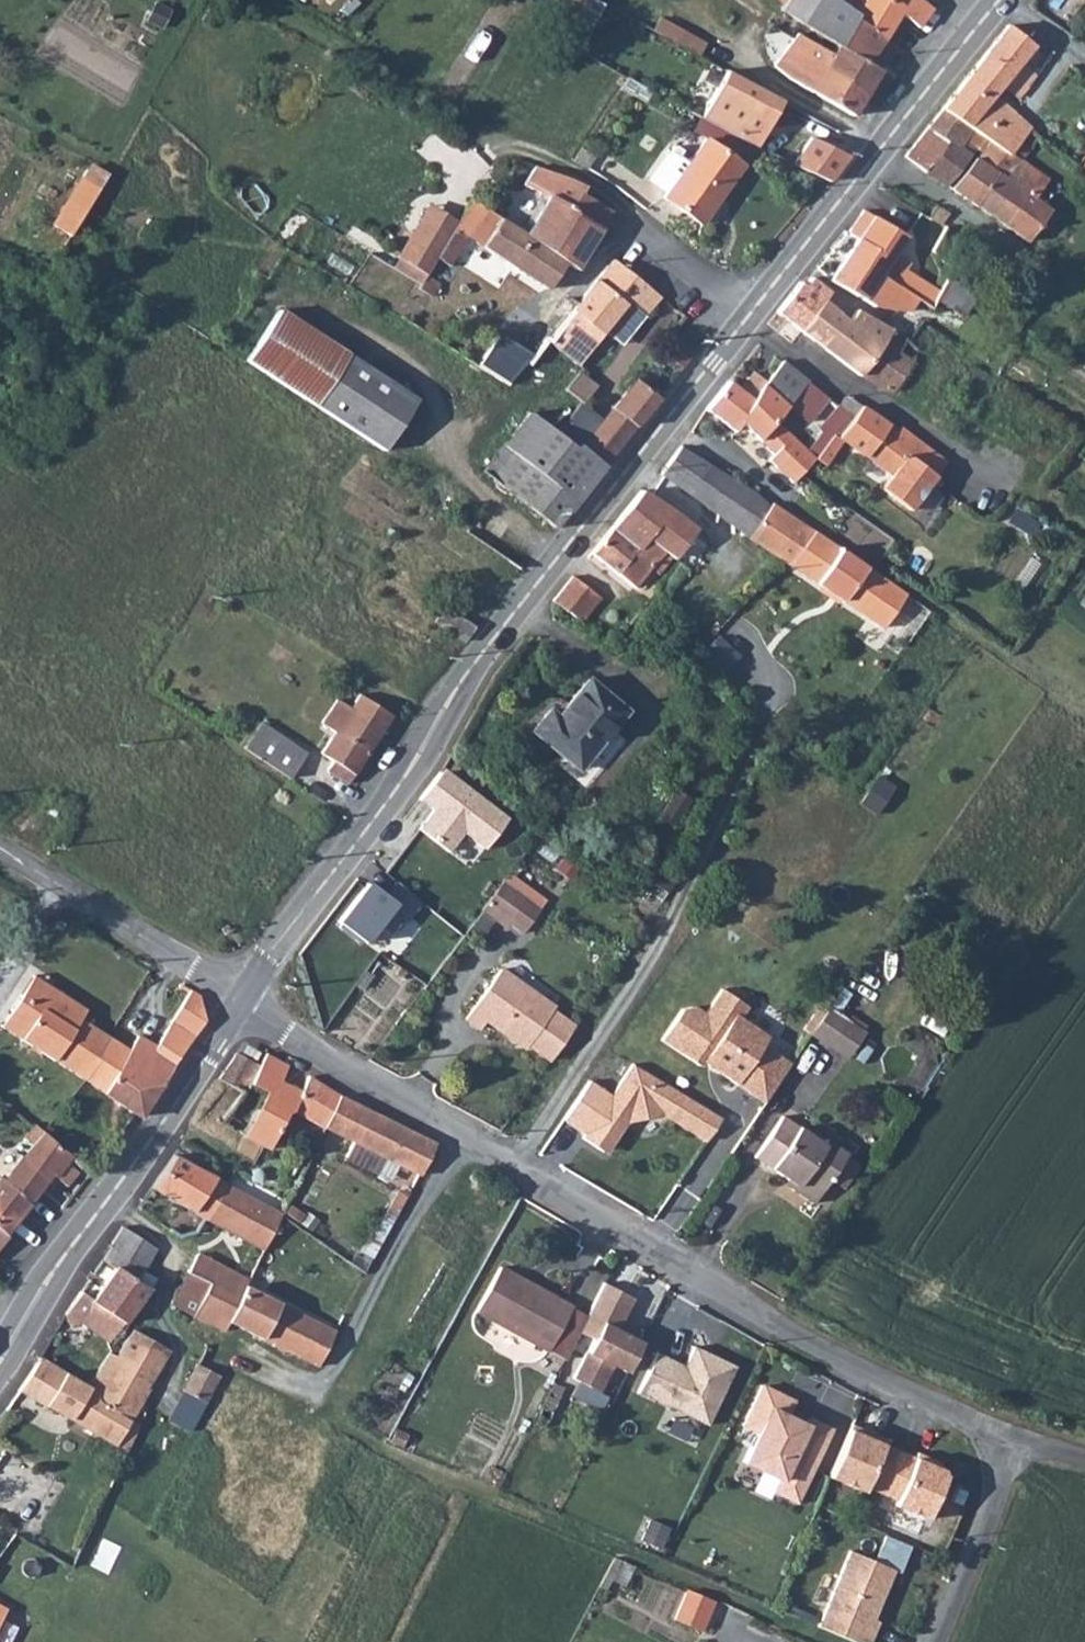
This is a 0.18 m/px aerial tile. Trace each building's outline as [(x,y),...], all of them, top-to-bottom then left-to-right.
[(778,15),(798,27),(836,50),(830,60),(825,67),(868,92),(879,74),(894,50),(883,42),(847,23),(850,17),(826,0),(787,0),(784,5),(778,15)] [(883,42),(896,21),(915,33),(930,11),(909,0),(854,0),(859,3),(850,17),(847,23),(883,42)] [(973,61),(1015,90),(1024,78),(1015,70),(1028,49),(997,28),(973,61)] [(868,92),(825,67),(830,60),(793,35),(771,66),(788,81),(851,119),(868,92)] [(680,36),(672,50),(684,56),(691,43),(680,36)] [(678,65),(684,56),(672,50),(667,59),(678,65)] [(973,61),(955,88),(984,107),(995,93),(1007,100),(1015,90),(973,61)] [(721,76),(695,120),(722,135),(749,146),(773,105),(721,76)] [(938,111),(965,129),(980,140),(999,151),(1007,140),(1017,145),(1024,134),(984,107),(955,88),(938,111)] [(959,161),(949,153),(965,129),(938,111),(924,132),(902,165),(942,191),(959,161)] [(980,140),(965,164),(987,177),(969,208),(1021,242),(1044,206),(1030,197),(1041,178),(1015,162),(1023,149),(1017,145),(1007,140),(999,151),(980,140)] [(660,200),(698,226),(741,169),(702,142),(686,163),(669,151),(647,181),(665,194),(660,200)] [(794,164),(804,171),(824,184),(830,187),(845,166),(805,142),(794,164)] [(1049,175),(1058,160),(1048,154),(1045,152),(1036,166),(1049,175)] [(947,195),(969,208),(987,177),(965,164),(947,195)] [(66,168),(61,174),(79,183),(82,178),(66,168)] [(531,219),(545,227),(584,253),(607,220),(572,198),(575,193),(532,171),(523,189),(543,200),(531,219)] [(47,195),(65,204),(74,190),(79,183),(61,174),(47,195)] [(34,213),(51,225),(65,204),(47,195),(34,213)] [(905,205),(914,212),(921,202),(912,195),(905,205)] [(561,267),(531,247),(516,237),(513,240),(461,203),(448,223),(544,293),(561,267)] [(420,206),(403,234),(431,251),(436,242),(448,223),(420,206)] [(1044,206),(1021,242),(1033,249),(1055,214),(1044,206)] [(886,228),(857,211),(842,231),(853,238),(828,282),(859,302),(877,278),(892,285),(899,273),(905,263),(892,254),(903,239),(886,228)] [(571,274),(584,253),(545,227),(531,219),(516,237),(531,247),(561,267),(571,274)] [(911,237),(918,242),(924,234),(916,229),(911,237)] [(388,257),(416,274),(419,270),(431,251),(403,234),(388,257)] [(1025,263),(1038,272),(1047,259),(1033,249),(1025,263)] [(914,296),(930,304),(937,299),(956,266),(942,257),(939,255),(921,285),(899,273),(892,285),(914,296)] [(403,278),(411,283),(416,274),(388,257),(383,265),(403,278)] [(602,261),(566,306),(562,311),(603,337),(604,335),(614,321),(629,303),(639,310),(647,297),(602,261)] [(957,311),(976,279),(956,266),(937,299),(957,311)] [(430,278),(419,270),(416,274),(411,283),(421,290),(430,278)] [(399,285),(405,290),(411,283),(403,278),(399,285)] [(908,308),(914,296),(892,285),(877,278),(859,302),(874,310),(894,310),(898,305),(908,308)] [(796,328),(817,300),(823,293),(803,280),(797,287),(794,285),(774,313),(796,328)] [(534,345),(562,311),(566,306),(555,299),(551,305),(543,310),(533,311),(502,353),(519,364),(534,345)] [(847,321),(817,300),(796,328),(828,351),(847,321)] [(269,316),(311,345),(317,335),(275,307),(269,316)] [(534,345),(567,366),(575,372),(591,353),(603,337),(562,311),(534,345)] [(311,345),(269,316),(242,361),(286,388),(298,367),(311,345)] [(828,351),(857,373),(886,328),(868,318),(860,330),(847,321),(828,351)] [(917,349),(915,343),(910,340),(888,326),(886,328),(857,373),(882,390),(892,384),(916,353),(917,349)] [(317,335),(311,345),(351,371),(357,360),(317,335)] [(384,422),(395,400),(351,371),(311,345),(298,367),(384,422)] [(357,360),(351,371),(395,400),(406,408),(413,397),(357,360)] [(784,405),(800,390),(807,381),(779,361),(759,384),(784,405)] [(380,449),(393,428),(384,422),(298,367),(286,388),(366,440),(380,449)] [(577,382),(571,377),(560,394),(579,408),(585,402),(597,386),(584,373),(577,382)] [(613,403),(636,424),(660,397),(636,377),(613,403)] [(793,481),(799,474),(816,454),(772,419),(780,410),(784,405),(759,384),(746,399),(722,379),(703,404),(732,429),(738,423),(774,457),(770,461),(793,481)] [(834,398),(816,385),(808,396),(822,405),(803,428),(807,433),(810,428),(813,430),(834,398)] [(780,410),(803,428),(822,405),(808,396),(800,390),(784,405),(780,410)] [(888,433),(835,397),(834,398),(813,430),(817,433),(867,467),(857,481),(887,501),(921,451),(890,430),(888,433)] [(395,400),(384,422),(393,428),(406,408),(395,400)] [(607,462),(636,424),(613,403),(581,442),(607,462)] [(581,442),(577,439),(532,408),(485,465),(557,527),(607,462),(581,442)] [(807,433),(816,454),(824,444),(817,433),(813,430),(810,428),(807,433)] [(744,536),(763,508),(730,484),(695,465),(673,453),(655,476),(744,536)] [(651,555),(666,566),(697,534),(639,492),(610,525),(651,555)] [(764,552),(785,520),(766,503),(763,508),(744,536),(764,552)] [(882,589),(887,580),(785,520),(764,552),(835,598),(839,593),(850,601),(859,589),(865,592),(872,583),(882,589)] [(651,555),(610,525),(585,556),(627,585),(633,577),(651,555)] [(650,588),(666,566),(651,555),(633,577),(650,588)] [(589,592),(576,582),(564,592),(555,605),(554,609),(569,619),(589,592)] [(429,617),(460,640),(471,626),(440,603),(429,617)] [(577,771),(595,748),(624,709),(586,679),(557,718),(546,710),(529,733),(577,771)] [(334,704),(319,726),(330,733),(316,754),(326,761),(319,771),(341,785),(387,717),(356,695),(344,711),(334,704)] [(252,724),(235,749),(281,782),(298,757),(252,724)] [(446,765),(418,798),(433,810),(419,826),(450,851),(464,834),(484,850),(510,818),(446,765)] [(878,774),(859,802),(877,813),(895,785),(878,774)] [(22,789),(16,797),(28,805),(34,797),(22,789)] [(495,908),(509,886),(485,869),(471,890),(495,908)] [(371,880),(338,920),(363,940),(374,927),(392,932),(405,915),(411,915),(421,902),(397,883),(387,894),(371,880)] [(367,967),(334,1030),(365,1046),(398,983),(367,967)] [(524,1048),(530,1045),(550,1061),(576,1025),(499,971),(464,1022),(480,1032),(487,1021),(524,1048)] [(23,1000),(34,981),(24,975),(12,994),(23,1000)] [(34,981),(23,1000),(34,1008),(45,989),(34,981)] [(149,1047),(131,1036),(122,1051),(116,1061),(95,1093),(133,1117),(197,1023),(193,997),(173,985),(164,999),(176,1006),(149,1047)] [(34,1008),(92,1047),(99,1036),(73,1019),(78,1010),(45,989),(34,1008)] [(683,1006),(661,1038),(681,1050),(684,1046),(765,1101),(792,1062),(763,1042),(767,1034),(742,1015),(748,1006),(720,989),(706,1011),(694,1004),(683,1006)] [(75,1080),(91,1057),(87,1055),(92,1047),(34,1008),(23,1000),(12,994),(0,1012),(0,1030),(75,1080)] [(806,1037),(825,1008),(805,995),(786,1024),(806,1037)] [(824,1048),(843,1020),(825,1008),(806,1037),(824,1048)] [(92,1047),(116,1061),(122,1051),(99,1036),(92,1047)] [(75,1080),(95,1093),(116,1061),(92,1047),(87,1055),(91,1057),(75,1080)] [(239,1086),(261,1101),(275,1081),(286,1064),(262,1052),(252,1068),(239,1086)] [(234,1093),(239,1086),(252,1068),(228,1055),(212,1080),(219,1084),(234,1093)] [(632,1064),(582,1138),(599,1149),(616,1123),(620,1117),(627,1122),(662,1114),(705,1141),(721,1118),(632,1064)] [(293,1093),(283,1113),(316,1128),(332,1095),(300,1078),(293,1093)] [(281,1115),(283,1113),(293,1093),(275,1081),(261,1101),(259,1103),(281,1115)] [(213,1123),(216,1118),(234,1093),(219,1084),(200,1115),(213,1123)] [(261,1101),(239,1086),(234,1093),(216,1118),(213,1123),(236,1137),(259,1103),(261,1101)] [(332,1095),(316,1128),(341,1141),(388,1164),(410,1176),(427,1144),(395,1128),(332,1095)] [(263,1144),(266,1140),(277,1121),(281,1115),(259,1103),(236,1137),(252,1146),(259,1150),(263,1144)] [(792,1189),(813,1203),(830,1179),(845,1156),(847,1153),(826,1139),(823,1143),(783,1116),(755,1157),(787,1179),(795,1184),(792,1189)] [(620,1117),(616,1123),(623,1128),(627,1122),(620,1117)] [(13,1159),(0,1178),(0,1230),(61,1154),(35,1133),(13,1159)] [(388,1164),(341,1141),(333,1156),(380,1180),(388,1164)] [(144,1188),(197,1218),(217,1184),(165,1155),(144,1188)] [(858,1165),(845,1156),(830,1179),(843,1188),(858,1165)] [(795,1184),(787,1179),(784,1183),(792,1189),(795,1184)] [(254,1250),(274,1216),(217,1184),(197,1218),(254,1250)] [(147,1247),(114,1228),(106,1241),(104,1244),(107,1246),(97,1261),(109,1268),(128,1281),(134,1272),(147,1247)] [(183,1267),(207,1282),(226,1292),(234,1296),(221,1319),(308,1366),(326,1331),(237,1285),(240,1281),(189,1255),(183,1267)] [(166,1300),(191,1312),(207,1282),(183,1267),(166,1300)] [(475,1311),(547,1351),(572,1307),(556,1298),(555,1300),(529,1286),(530,1283),(500,1267),(475,1311)] [(86,1301),(76,1293),(60,1320),(60,1324),(62,1328),(66,1329),(70,1329),(71,1328),(87,1338),(90,1335),(106,1346),(145,1278),(134,1272),(128,1281),(109,1268),(86,1301)] [(226,1292),(207,1282),(191,1312),(188,1316),(207,1324),(210,1320),(226,1292)] [(578,1332),(593,1339),(573,1378),(599,1391),(613,1365),(627,1372),(641,1342),(618,1330),(634,1298),(603,1283),(578,1332)] [(216,1317),(221,1319),(234,1296),(226,1292),(210,1320),(214,1322),(216,1317)] [(210,1320),(207,1324),(206,1326),(211,1329),(215,1330),(218,1324),(214,1322),(210,1320)] [(106,1447),(145,1380),(162,1349),(130,1330),(89,1394),(62,1379),(44,1411),(106,1447)] [(735,1366),(694,1346),(684,1366),(656,1352),(638,1391),(707,1425),(735,1366)] [(201,1403),(215,1378),(193,1363),(179,1389),(201,1403)] [(13,1391),(44,1411),(62,1379),(35,1364),(13,1391)] [(762,1386),(743,1425),(758,1432),(743,1462),(780,1479),(774,1491),(796,1502),(831,1429),(809,1419),(806,1425),(786,1415),(793,1401),(762,1386)] [(851,1424),(829,1477),(864,1492),(866,1487),(897,1500),(894,1505),(927,1519),(945,1477),(939,1462),(917,1452),(914,1457),(884,1444),(886,1439),(851,1424)] [(818,1626),(855,1641),(870,1641),(875,1630),(870,1627),(894,1570),(899,1573),(910,1547),(886,1536),(875,1561),(850,1551),(818,1626)] [(675,1619),(701,1630),(714,1601),(687,1590),(675,1619)]
